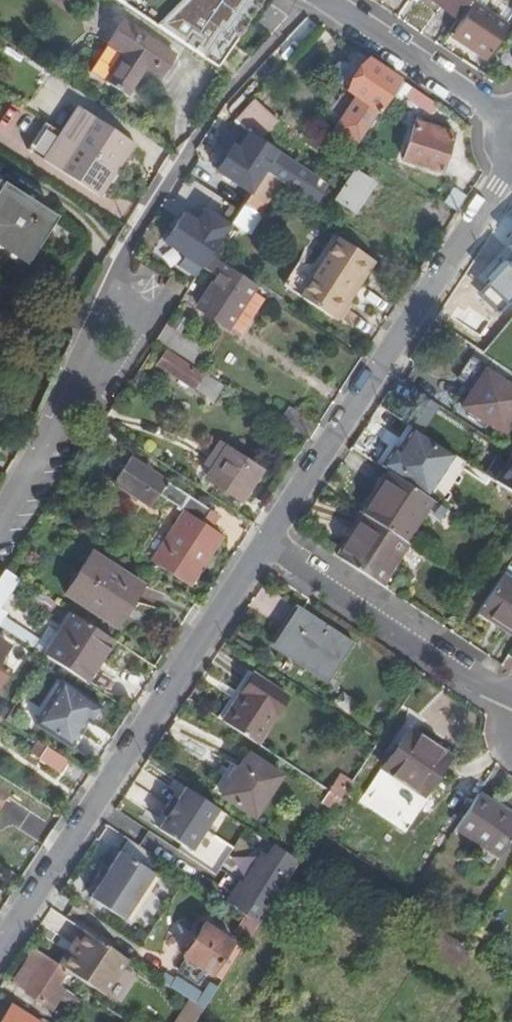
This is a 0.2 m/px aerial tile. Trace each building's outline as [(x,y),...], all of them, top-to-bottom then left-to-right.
[(185,33),(188,34),(192,34),(196,33),(200,30),(220,0),(135,0),(185,33)] [(460,18),(471,3),(473,0),(435,0),(460,18)] [(460,18),(452,29),(490,56),(508,29),(471,3),(460,18)] [(123,22),(108,44),(124,54),(106,81),(127,95),(145,69),(159,77),(173,56),(123,22)] [(349,90),(378,110),(398,79),(368,60),(349,90)] [(412,89),(406,96),(431,113),(436,105),(412,89)] [(254,99),(241,114),(253,124),(266,111),(254,99)] [(73,145),(90,118),(75,109),(58,136),(73,145)] [(100,198),(108,186),(103,182),(121,153),(126,157),(134,143),(90,118),(73,145),(58,136),(44,161),(100,198)] [(435,129),(417,123),(405,158),(441,170),(452,138),(435,133),(435,129)] [(44,161),(58,136),(42,125),(27,150),(44,161)] [(117,171),(126,157),(121,153),(103,182),(108,186),(117,171)] [(279,183),(299,196),(309,181),(276,158),(266,174),(279,183)] [(249,196),(263,174),(255,169),(240,191),(249,196)] [(340,190),(336,196),(355,208),(372,182),(355,170),(340,190)] [(266,174),(264,173),(263,174),(249,196),(265,206),(279,183),(266,174)] [(0,187),(0,246),(25,262),(54,218),(35,206),(40,199),(7,177),(0,187)] [(183,258),(178,265),(194,275),(230,219),(188,193),(157,242),(183,258)] [(265,206),(249,196),(243,206),(258,216),(265,206)] [(368,258),(340,239),(315,276),(302,267),(287,290),(335,321),(350,299),(344,295),(368,258)] [(474,261),(510,288),(511,285),(511,245),(507,252),(505,249),(499,250),(495,256),(483,248),(474,261)] [(210,256),(204,266),(217,275),(197,308),(228,328),(229,326),(241,334),(265,299),(252,291),(256,285),(210,256)] [(344,295),(350,299),(374,262),(368,258),(344,295)] [(184,286),(170,277),(164,286),(179,294),(184,286)] [(433,322),(457,338),(463,328),(440,312),(433,322)] [(207,351),(166,323),(156,340),(197,366),(207,351)] [(167,353),(159,366),(214,400),(221,388),(167,353)] [(463,406),(504,434),(511,421),(511,388),(487,371),(463,406)] [(280,420),(309,439),(317,426),(289,407),(280,420)] [(427,497),(455,455),(413,427),(397,451),(393,448),(380,467),(390,473),(427,497)] [(102,432),(94,444),(107,452),(115,440),(102,432)] [(218,444),(205,464),(213,469),(206,480),(240,502),(261,471),(218,444)] [(496,482),(498,484),(511,493),(511,457),(496,482)] [(132,459),(116,484),(150,506),(166,481),(132,459)] [(365,516),(405,542),(431,500),(427,497),(390,473),(363,516),(365,516)] [(168,485),(160,497),(184,512),(153,563),(190,586),(222,536),(202,523),(209,513),(168,485)] [(380,585),(407,543),(405,542),(365,516),(338,558),(380,585)] [(93,555),(67,595),(116,626),(141,586),(93,555)] [(5,571),(0,578),(0,628),(17,639),(28,621),(2,605),(18,579),(5,571)] [(503,576),(479,612),(511,634),(511,582),(503,576)] [(352,642),(304,610),(280,647),(329,680),(352,642)] [(47,658),(85,682),(112,641),(73,615),(45,657),(47,658)] [(11,646),(0,639),(0,662),(11,646)] [(254,676),(223,722),(257,745),(287,698),(254,676)] [(62,682),(35,724),(70,747),(87,721),(92,724),(103,708),(62,682)] [(449,756),(409,730),(384,769),(424,796),(449,756)] [(222,776),(238,756),(207,732),(192,752),(222,776)] [(62,774),(69,762),(47,747),(40,759),(62,774)] [(283,776),(250,755),(233,780),(222,796),(255,817),(283,776)] [(332,794),(340,800),(351,784),(342,778),(332,794)] [(191,850),(216,806),(179,784),(153,829),(191,850)] [(157,821),(165,802),(132,787),(124,806),(157,821)] [(332,794),(329,793),(324,801),(335,809),(340,800),(332,794)] [(478,794),(455,829),(499,858),(511,839),(511,816),(478,794)] [(300,862),(277,847),(269,859),(262,855),(243,885),(259,896),(275,873),(287,882),(300,862)] [(90,898),(124,921),(154,874),(121,851),(107,872),(102,868),(89,887),(95,891),(90,898)] [(251,902),(243,915),(259,925),(267,912),(251,902)] [(205,924),(184,957),(211,975),(233,942),(205,924)] [(470,951),(437,929),(426,948),(459,968),(470,951)] [(60,966),(64,969),(89,934),(85,931),(60,966)] [(67,971),(103,995),(128,960),(89,934),(64,969),(67,971)] [(60,966),(48,958),(47,960),(34,951),(14,983),(51,1007),(58,998),(75,1009),(81,1000),(58,985),(67,971),(64,969),(60,966)] [(167,974),(162,982),(204,1010),(217,989),(210,984),(202,994),(179,979),(178,981),(167,974)] [(14,1002),(2,1021),(44,1021),(14,1002)] [(198,1015),(184,1005),(172,1021),(193,1021),(198,1015)]
